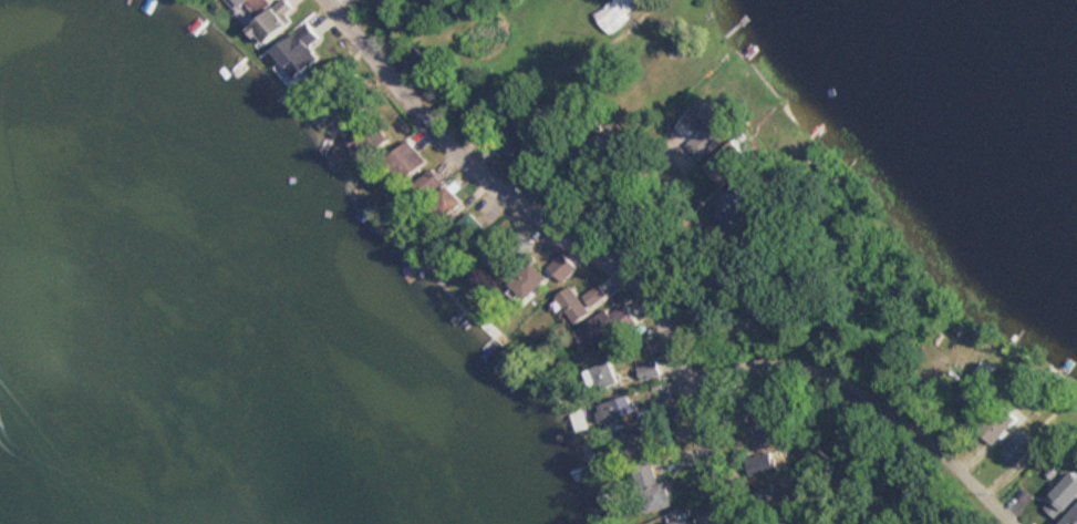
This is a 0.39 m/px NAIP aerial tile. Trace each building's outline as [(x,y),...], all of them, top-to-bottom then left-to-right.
[(272,1),(271,0),(230,0),(250,22),(272,1)] [(265,41),(292,22),(287,12),(293,8),(288,0),(283,0),(251,21),(265,41)] [(625,13),(645,0),(608,0),(591,11),(607,35),(630,20),(625,13)] [(273,48),(300,85),(331,62),(304,25),(273,48)] [(426,61),(414,50),(402,62),(413,73),(426,61)] [(684,113),(698,135),(687,142),(700,161),(732,141),(705,100),(684,113)] [(386,140),(356,102),(334,121),(364,157),(386,140)] [(426,162),(407,140),(380,163),(398,185),(426,162)] [(416,196),(442,187),(436,172),(411,181),(416,196)] [(432,199),(446,216),(462,203),(448,185),(432,199)] [(449,230),(463,245),(483,226),(470,212),(449,230)] [(508,249),(488,243),(483,261),(503,267),(508,249)] [(578,267),(563,253),(549,267),(563,282),(578,267)] [(547,278),(530,263),(509,282),(526,299),(547,278)] [(590,314),(573,286),(556,296),(571,323),(590,314)] [(607,309),(573,331),(587,352),(636,322),(625,305),(610,315),(607,309)] [(588,370),(600,399),(611,394),(615,404),(626,400),(609,360),(588,370)] [(639,367),(643,380),(660,376),(656,362),(639,367)] [(980,428),(996,444),(1021,419),(1005,403),(980,428)] [(759,444),(781,435),(774,415),(752,425),(759,444)] [(1040,443),(1026,428),(1003,451),(1018,465),(1040,443)] [(652,446),(645,434),(629,442),(635,455),(652,446)] [(771,473),(771,455),(752,455),(752,473),(771,473)] [(664,482),(656,484),(650,456),(631,462),(643,513),(670,506),(664,482)] [(1060,520),(1076,503),(1076,474),(1046,505),(1060,520)]
